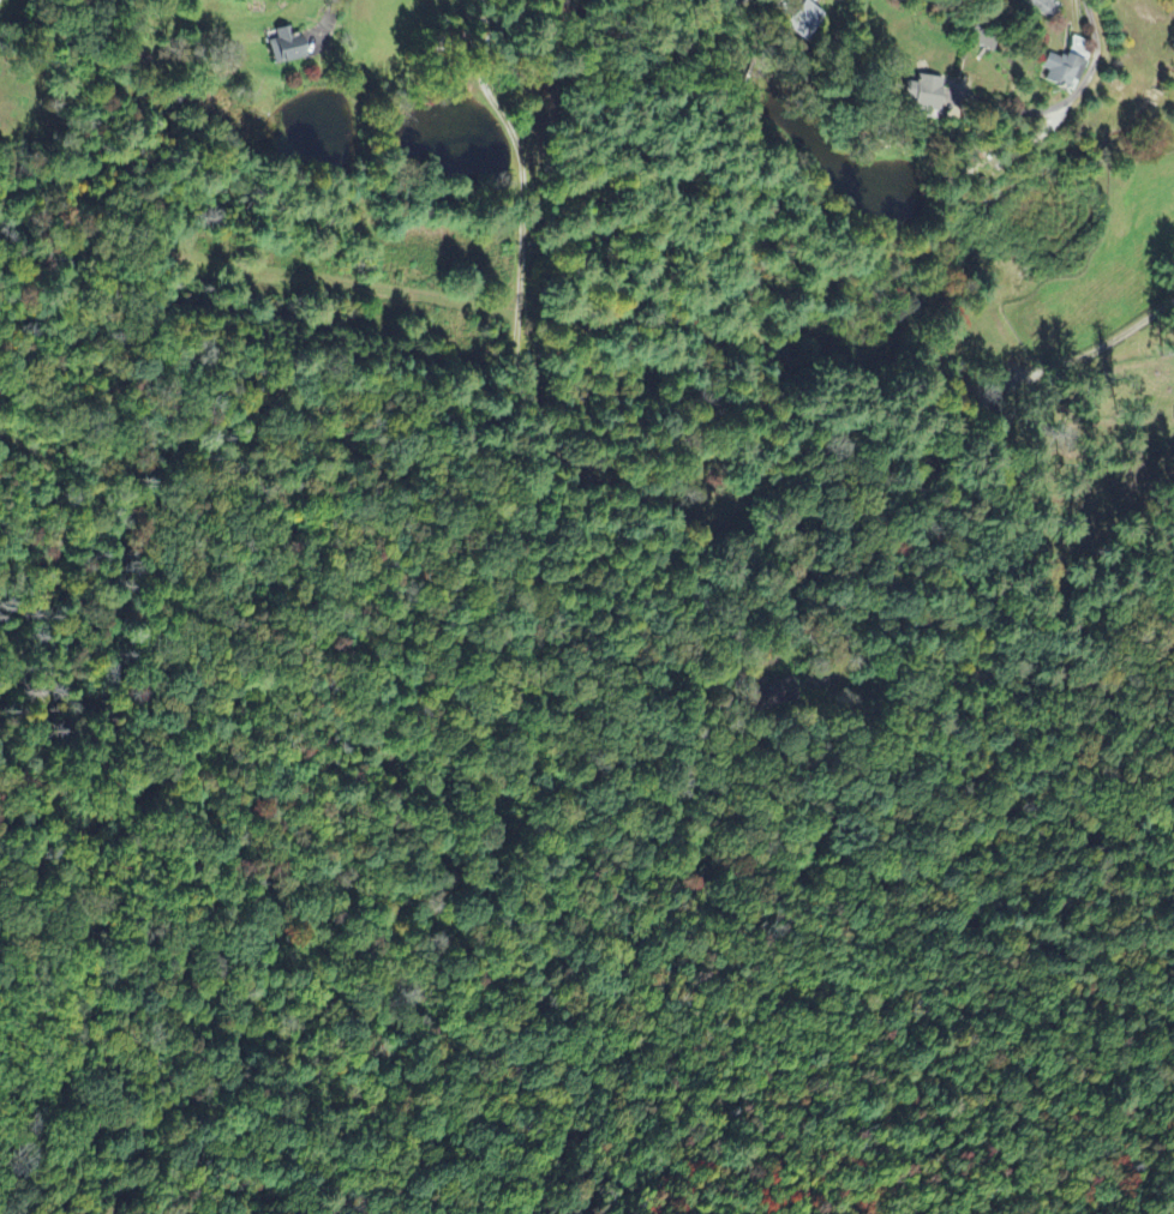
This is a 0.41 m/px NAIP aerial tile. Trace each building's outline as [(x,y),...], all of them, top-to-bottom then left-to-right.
[(278,32),(280,41),(272,42),(276,66),(313,59),(309,37),(296,40),(294,29),(278,32)] [(1044,70),(1051,73),(1047,82),(1072,92),(1082,66),(1051,53),(1044,70)] [(945,91),(946,79),(921,78),(921,84),(909,84),(908,105),(946,107),(947,91),(945,91)]
